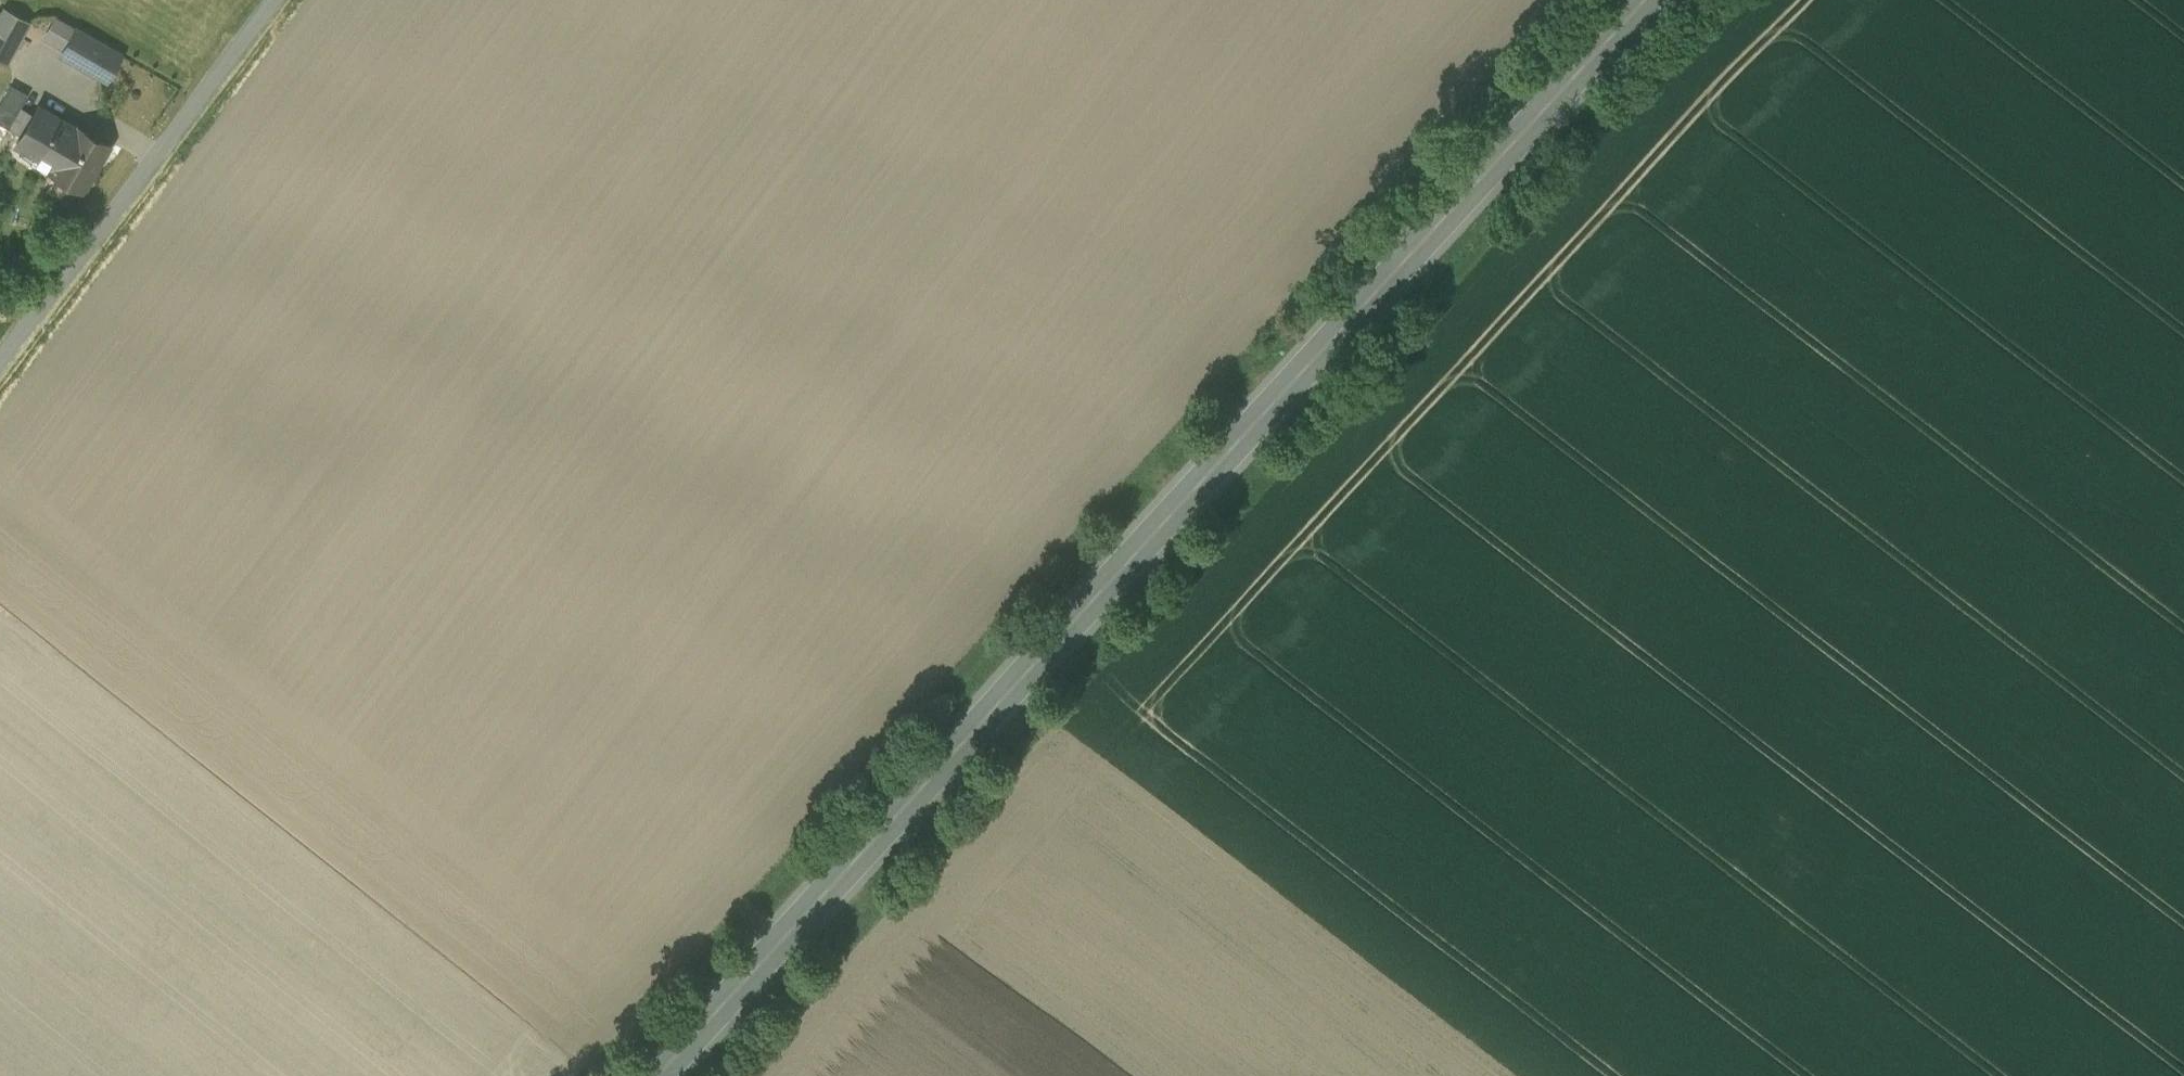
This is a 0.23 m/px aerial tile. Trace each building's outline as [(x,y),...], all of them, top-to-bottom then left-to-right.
[(0,15),(0,54),(7,57),(27,21),(4,8),(0,15)] [(122,51),(76,25),(62,50),(108,75),(122,51)] [(0,102),(0,121),(10,127),(28,94),(10,84),(0,102)] [(74,125),(36,106),(14,144),(32,155),(35,150),(53,161),(48,171),(81,190),(92,170),(90,169),(105,144),(107,145),(107,144),(74,125)]
